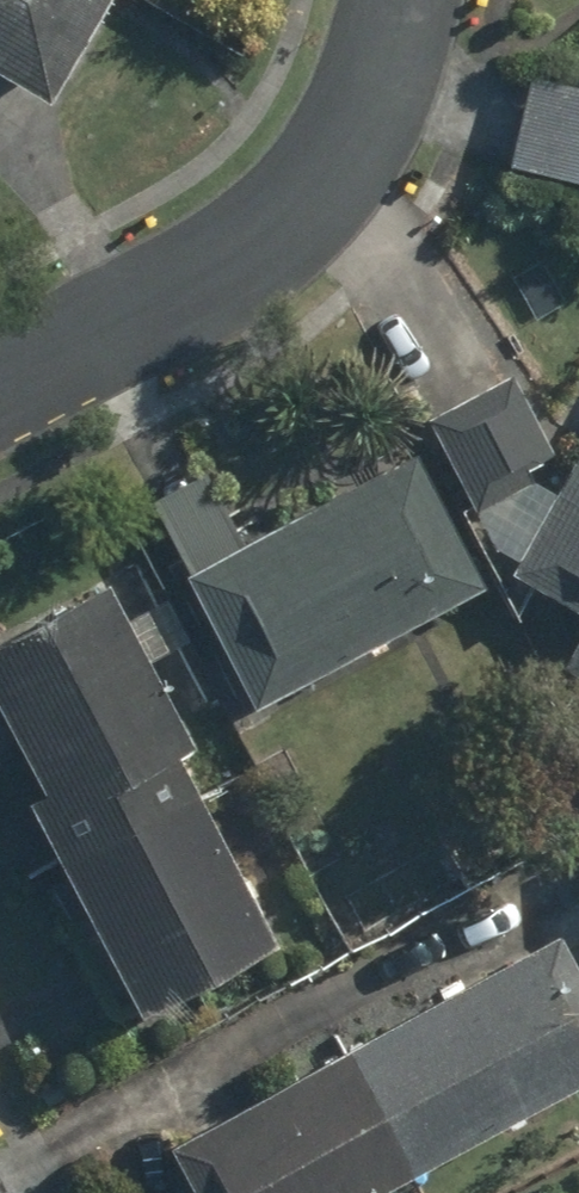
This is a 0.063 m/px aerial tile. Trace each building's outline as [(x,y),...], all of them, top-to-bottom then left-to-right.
[(45,99),(103,0),(0,0),(0,73),(45,99)] [(531,83),(511,166),(578,182),(578,94),(531,83)] [(553,496),(530,483),(521,466),(547,453),(508,375),(422,418),(491,554),(498,550),(516,560),(510,572),(578,611),(578,452),(553,496)] [(412,457),(179,576),(248,709),(481,590),(412,457)] [(273,944),(178,761),(195,752),(106,582),(0,637),(0,719),(41,797),(28,803),(138,1014),(273,944)] [(578,683),(578,635),(558,671),(578,683)] [(190,1192),(376,1192),(578,1086),(578,978),(555,935),(166,1147),(190,1192)]
